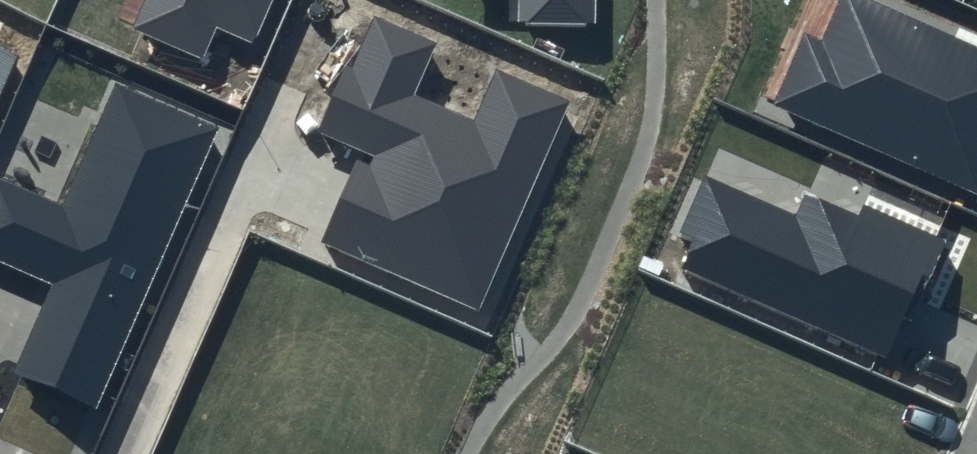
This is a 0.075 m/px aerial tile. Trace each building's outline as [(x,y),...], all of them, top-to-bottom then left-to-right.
[(130,30),(204,62),(218,29),(258,46),(278,0),(143,0),(130,30)] [(516,25),(597,26),(597,0),(516,0),(516,25)] [(873,0),(841,0),(823,41),(807,34),(776,103),(976,191),(976,46),(873,0)] [(436,45),(368,15),(315,136),(361,156),(324,240),(476,307),(567,102),(494,70),(473,117),(415,91),(436,45)] [(0,48),(0,98),(18,56),(0,48)] [(113,83),(60,204),(0,178),(0,259),(52,281),(13,371),(95,407),(218,128),(113,83)] [(948,242),(862,205),(857,216),(804,193),(796,213),(707,175),(680,236),(692,242),(681,268),(889,357),(919,286),(928,290),(948,242)]
